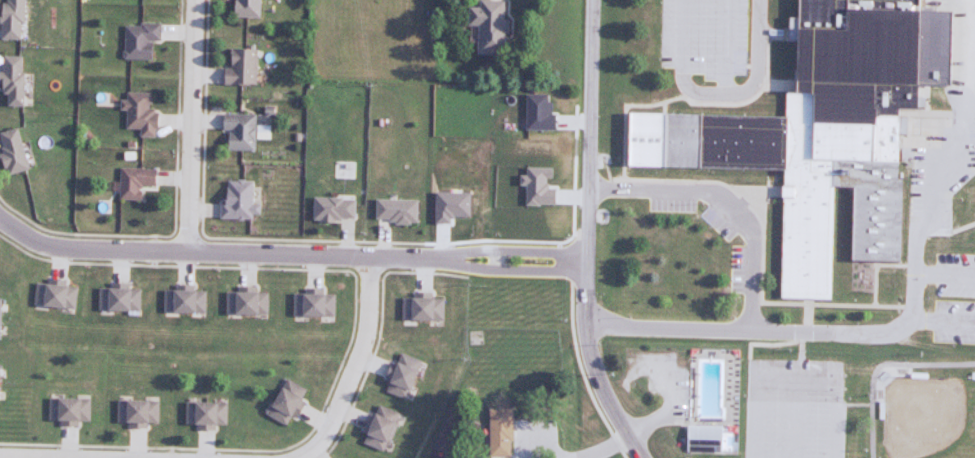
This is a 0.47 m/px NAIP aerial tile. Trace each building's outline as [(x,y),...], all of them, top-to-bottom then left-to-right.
[(18,40),(21,0),(0,0),(0,38),(18,40)] [(256,0),(229,0),(229,17),(256,17),(256,0)] [(474,26),(473,54),(502,55),(504,1),(481,0),(476,0),(476,6),(464,6),(463,25),(474,26)] [(626,166),(784,168),(779,296),(832,299),(832,186),(853,188),(851,259),(901,260),(899,106),(916,107),(917,84),(948,84),(951,10),(920,10),(920,0),(798,0),(794,90),(786,89),(784,116),(628,111),(626,166)] [(148,40),(158,40),(158,24),(122,23),(122,59),(147,59),(148,40)] [(223,84),(252,84),(252,48),(223,48),(223,84)] [(2,106),(18,106),(18,56),(0,56),(0,94),(2,94),(2,106)] [(153,137),(154,108),(149,108),(150,92),(123,91),(122,128),(138,128),(138,136),(153,137)] [(254,114),(220,113),(219,129),(225,129),(225,150),(253,150),(254,114)] [(23,169),(14,128),(0,130),(0,168),(1,174),(23,169)] [(118,199),(138,199),(138,185),(153,185),(154,168),(118,168),(118,199)] [(220,217),(256,219),(257,204),(250,204),(251,181),(221,179),(220,217)] [(351,197),(310,197),(310,220),(351,220),(351,197)] [(74,286),(61,285),(61,281),(36,280),(34,305),(73,308),(74,286)] [(138,310),(138,287),(98,287),(98,310),(138,310)] [(162,287),(162,312),(202,312),(202,287),(162,287)] [(224,291),(224,314),(265,314),(265,289),(236,289),(236,291),(224,291)] [(290,315),(331,315),(331,291),(290,291),(290,315)] [(441,320),(441,298),(429,298),(429,293),(411,293),(411,297),(399,297),(399,319),(441,320)] [(405,399),(419,359),(395,351),(381,391),(405,399)] [(261,413),(284,427),(306,391),(282,377),(261,413)] [(87,398),(45,398),(46,423),(88,423),(87,398)] [(155,426),(156,400),(116,400),(115,425),(155,426)] [(183,426),(224,427),(224,403),(183,402),(183,426)] [(398,413),(375,403),(358,441),(381,452),(398,413)] [(486,408),(486,457),(509,457),(509,408),(486,408)] [(687,451),(688,424),(722,424),(722,451),(687,451)]
